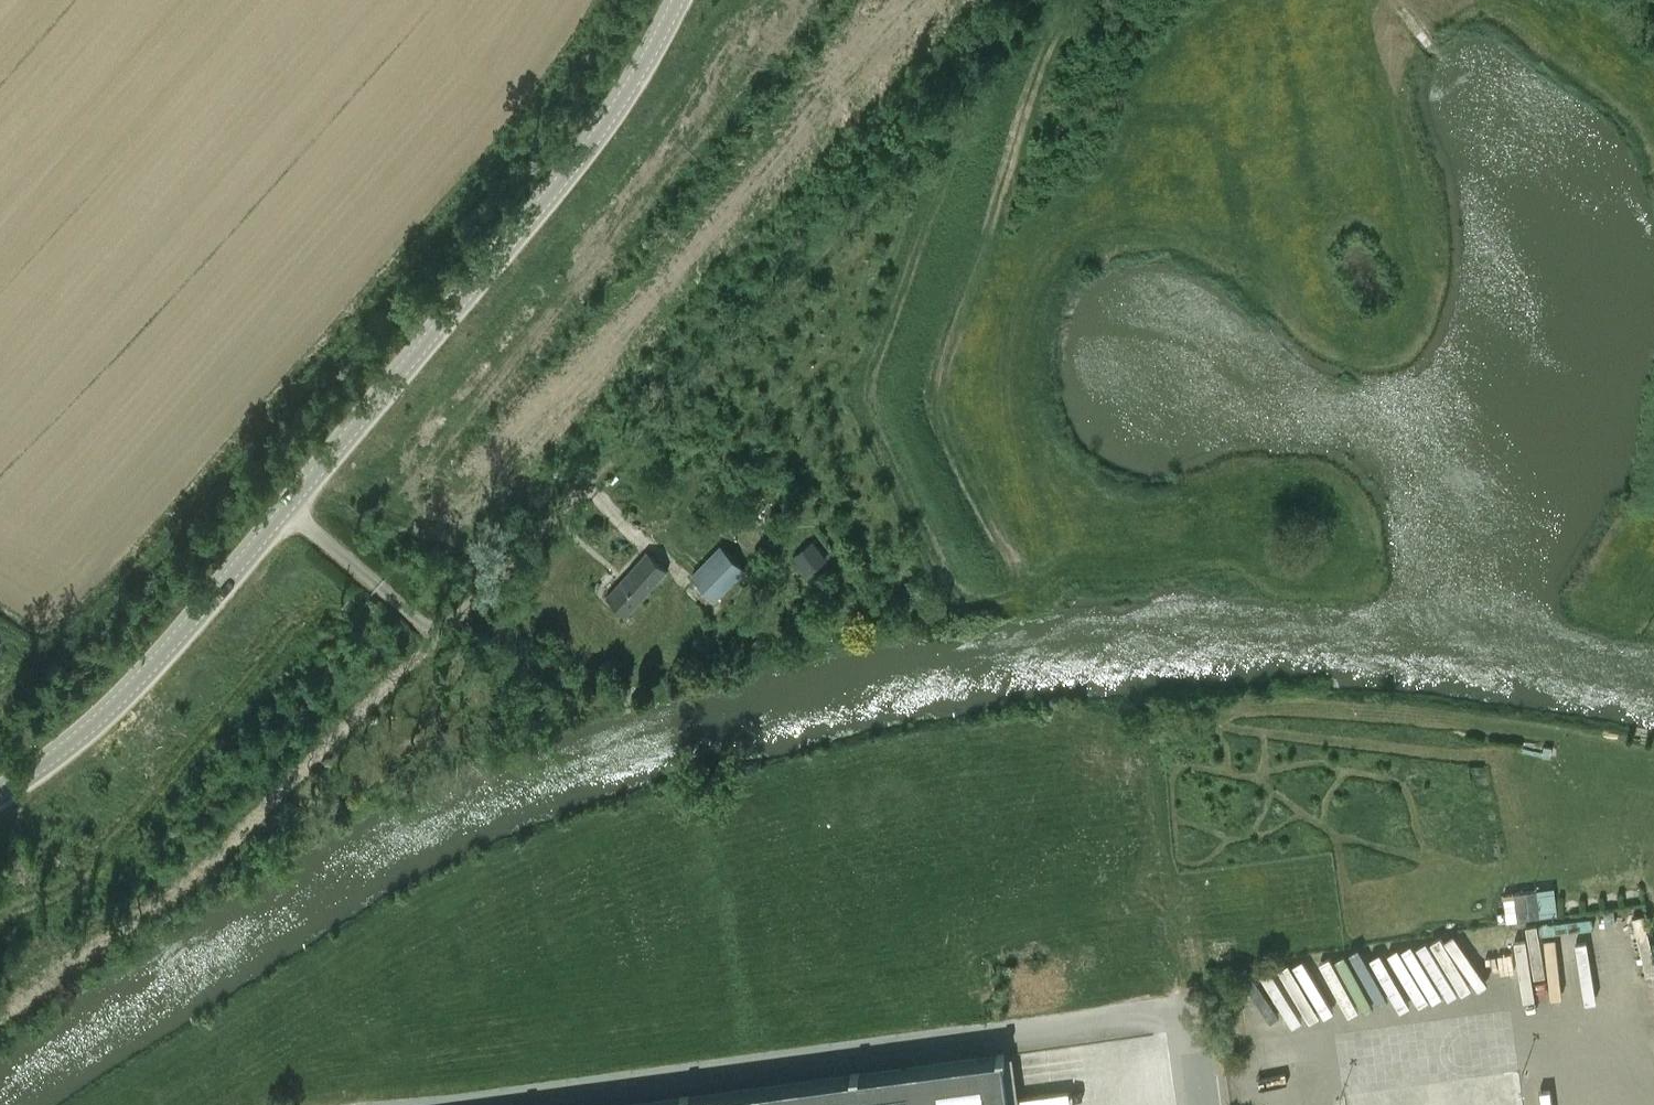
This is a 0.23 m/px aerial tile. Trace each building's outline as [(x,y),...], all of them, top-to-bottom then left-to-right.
[(812,543),(793,558),(806,573),(825,558),(812,543)] [(745,569),(721,546),(693,575),(716,598),(745,569)] [(646,553),(607,598),(625,620),(668,573),(646,553)] [(1515,893),(1518,920),(1540,918),(1537,891),(1515,893)] [(1626,938),(1641,1001),(1653,998),(1653,915),(1653,909),(1636,913),(1641,935),(1626,938)] [(1466,933),(1432,945),(1442,973),(1464,965),(1472,990),(1484,986),(1466,933)] [(1581,988),(1593,987),(1591,950),(1566,952),(1569,1007),(1582,1007),(1581,988)] [(1645,1011),(1653,1050),(1653,1009),(1645,1011)] [(1004,1052),(612,1104),(1011,1104),(1004,1052)]
